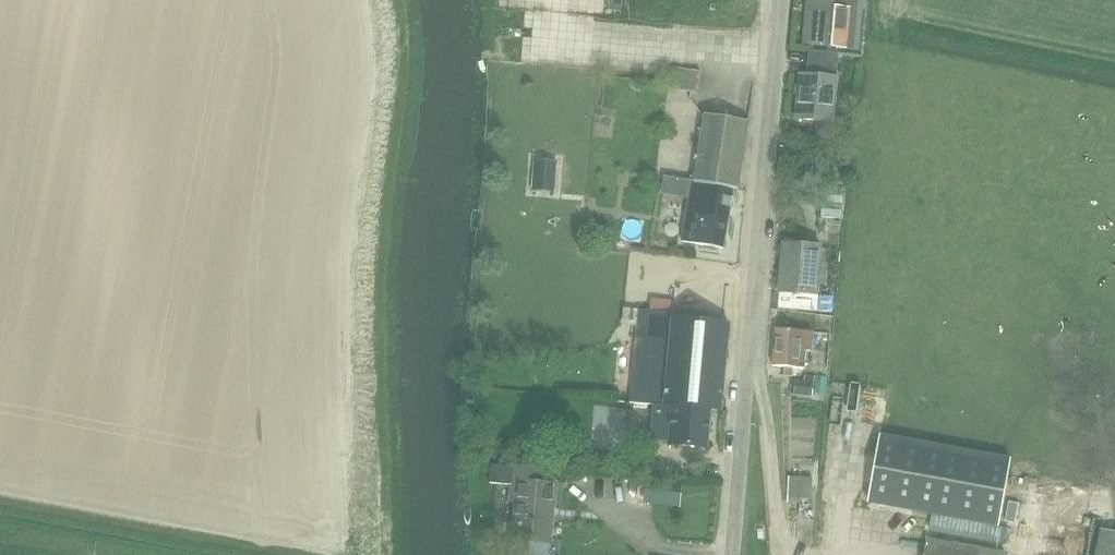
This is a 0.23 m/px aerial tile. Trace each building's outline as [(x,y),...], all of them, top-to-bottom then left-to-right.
[(806,4),(803,44),(853,49),(856,8),(806,4)] [(796,120),(833,123),(837,123),(841,78),(838,78),(840,54),(810,51),(807,76),(800,75),(796,120)] [(698,94),(701,72),(674,68),(670,90),(698,94)] [(733,187),(737,188),(748,122),(705,115),(694,183),(692,181),(683,240),(724,247),(733,187)] [(557,192),(559,162),(536,160),(534,190),(557,192)] [(818,293),(823,247),(785,243),(780,289),(818,293)] [(821,296),(820,311),(833,312),(835,297),(821,296)] [(651,300),(650,311),(673,313),(674,302),(651,300)] [(639,310),(630,402),(632,403),(655,405),(654,421),(658,421),(663,422),(672,423),(670,446),(709,449),(713,408),(720,409),(728,324),(721,323),(709,322),(701,322),(683,320),(673,319),(674,313),(673,313),(650,311),(639,310)] [(815,333),(779,330),(777,330),(774,367),(786,368),(785,377),(793,377),(794,368),(806,369),(808,353),(813,353),(815,333)] [(804,382),(795,381),(794,395),(813,397),(815,377),(805,376),(804,382)] [(876,460),(868,503),(994,526),(999,527),(1009,472),(1011,459),(986,454),(881,435),(876,460)] [(492,439),(484,454),(496,460),(504,445),(492,439)] [(491,483),(511,485),(510,488),(509,504),(515,504),(511,541),(530,543),(529,553),(545,554),(549,554),(550,545),(552,545),(558,485),(540,483),(541,468),(512,465),(493,464),(491,483)] [(801,499),(805,500),(813,500),(814,478),(789,477),(788,504),(801,504),(801,499)] [(648,478),(645,503),(680,506),(683,481),(648,478)] [(913,514),(911,529),(926,531),(928,516),(913,514)] [(1009,533),(983,528),(931,519),(925,554),(1005,554),(1009,533)] [(1101,529),(1095,554),(1114,554),(1114,532),(1101,529)]
